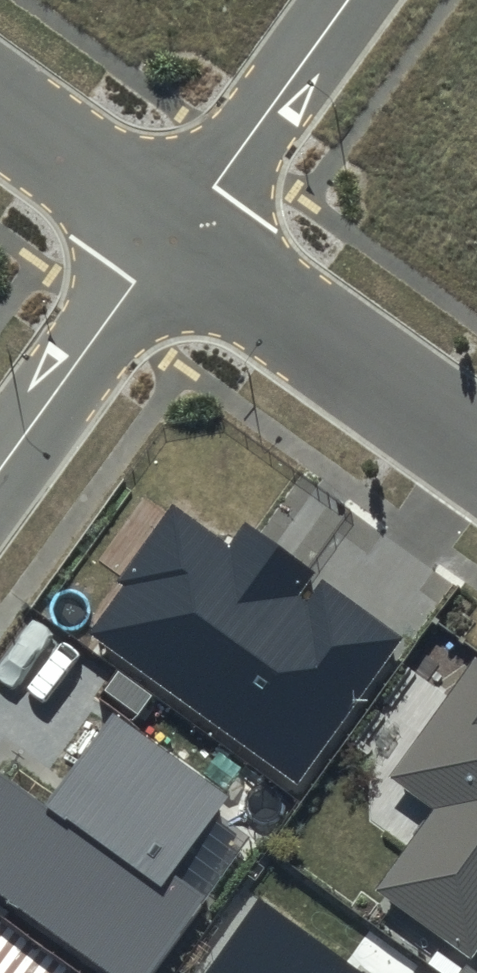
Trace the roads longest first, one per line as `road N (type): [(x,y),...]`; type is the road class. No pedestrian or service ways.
road 1 (residential): [(476,446),(173,229)]
road 2 (residential): [(0,472),(173,229)]
road 3 (residential): [(336,0),(173,229)]
road 4 (residential): [(173,229),(0,104)]

